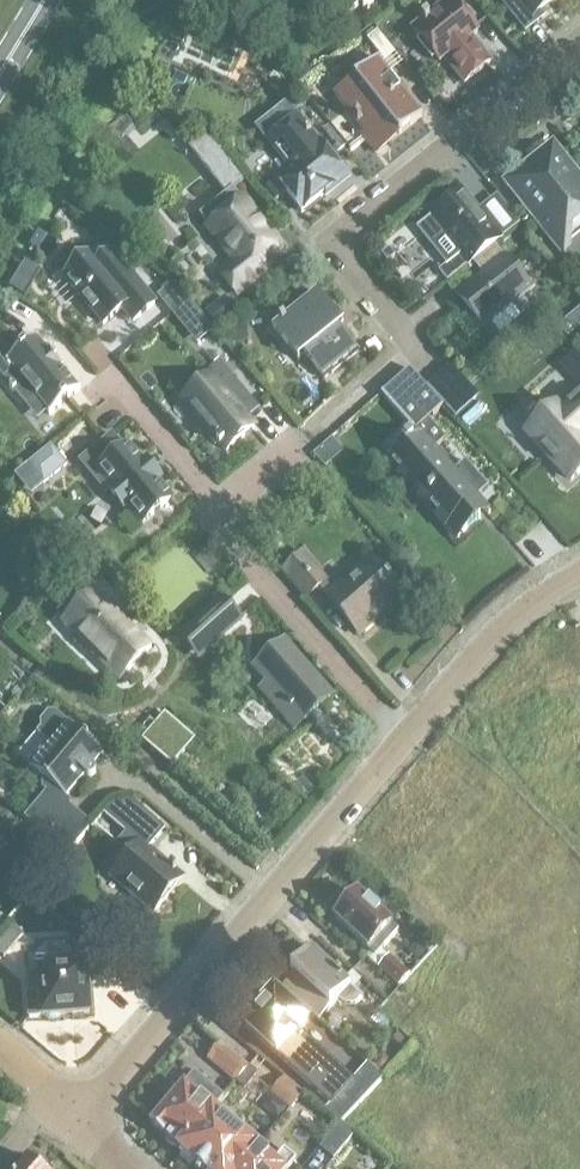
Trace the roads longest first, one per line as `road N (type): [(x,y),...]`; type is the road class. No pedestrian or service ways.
road 1 (residential): [(78,1117),(406,742)]
road 2 (residential): [(436,366),(331,237),(579,33)]
road 3 (residential): [(406,742),(213,519),(228,506)]
road 4 (residential): [(406,742),(508,626),(579,571)]
road 5 (residential): [(228,506),(119,375),(92,396)]

